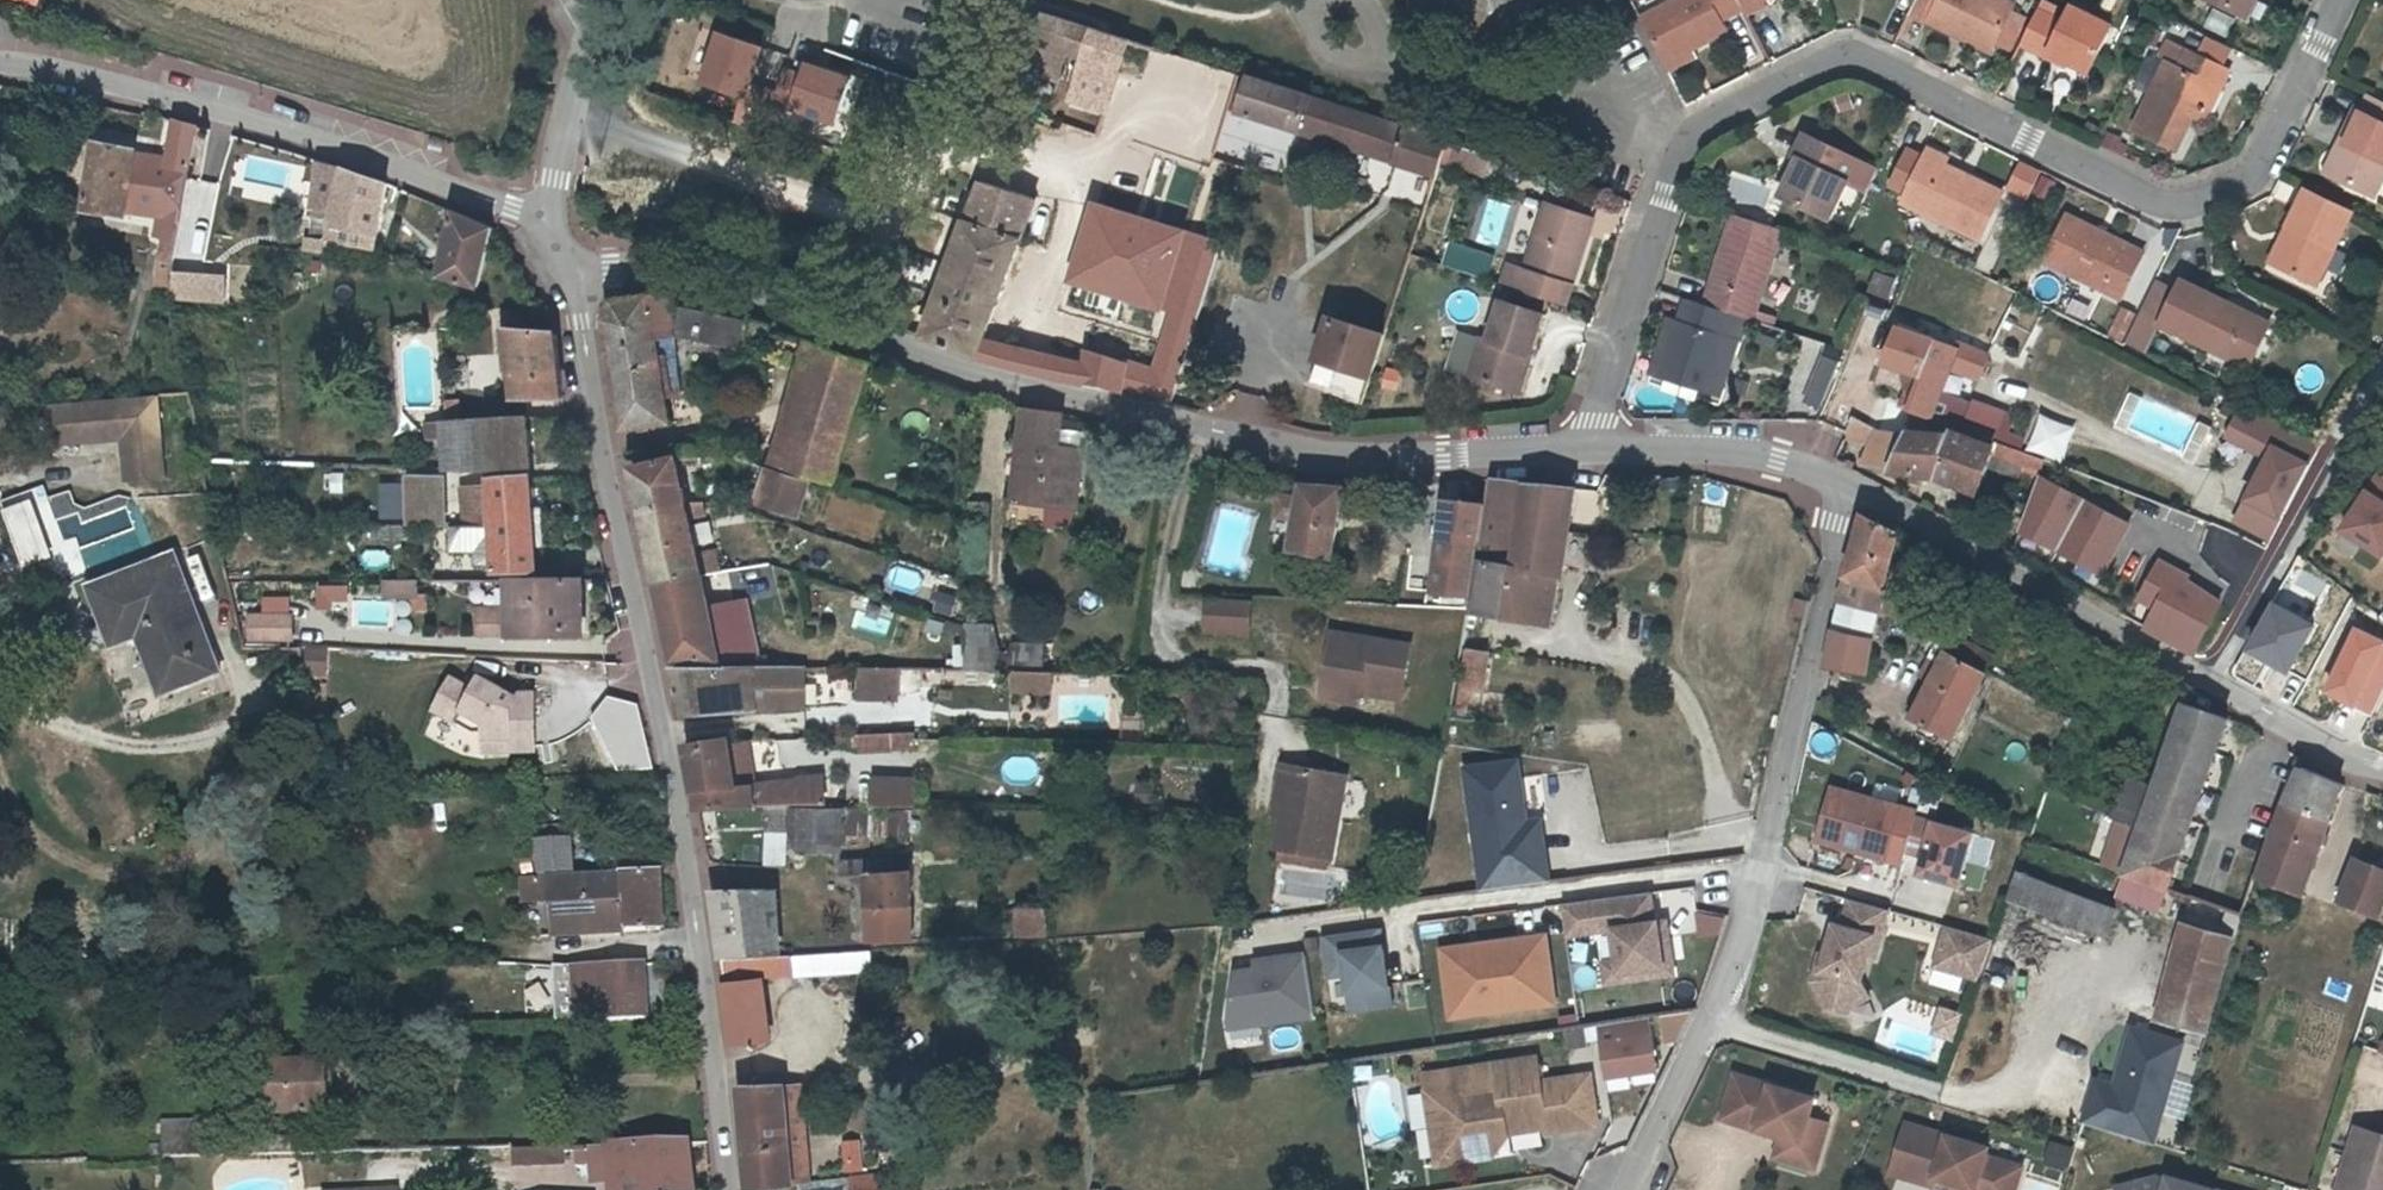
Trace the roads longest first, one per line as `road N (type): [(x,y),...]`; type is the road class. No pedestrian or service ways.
road 1 (residential): [(2340,0),(2257,176),(2217,196),(2165,206),(1854,53),(1687,136),(1594,423),(1593,448)]
road 2 (residential): [(1593,448),(1338,460),(988,381),(701,287),(609,266),(566,244)]
road 3 (residential): [(566,244),(602,460),(679,816),(731,1189)]
road 4 (residential): [(1852,483),(1764,865),(1709,1022),(1629,1189)]
road 5 (residential): [(0,59),(431,180),(514,212),(566,244)]
road 6 (residential): [(2210,684),(1852,483)]
road 7 (residential): [(2210,684),(2334,452),(2382,382)]
road 8 (residential): [(0,466),(129,487),(180,515),(224,621)]
road 9 (residential): [(1852,483),(1779,459),(1593,448)]
road 10 (residential): [(566,244),(554,182),(600,0)]
road 11 (residential): [(2382,772),(2210,684)]

